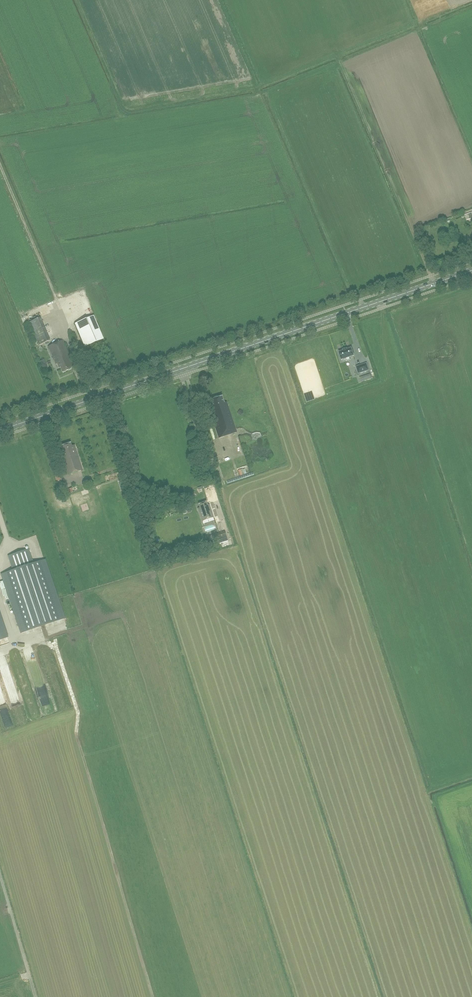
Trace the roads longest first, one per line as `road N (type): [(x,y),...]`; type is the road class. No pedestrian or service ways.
road 1 (primary): [(0,430),(471,270)]

